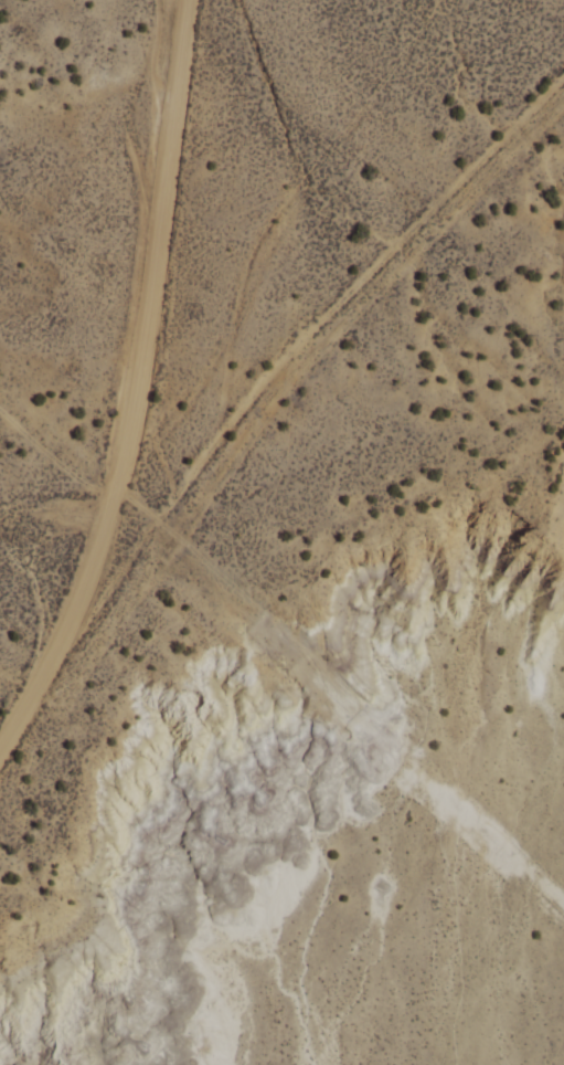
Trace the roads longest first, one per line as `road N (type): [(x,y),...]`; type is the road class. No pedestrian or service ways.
road 1 (track): [(29,704),(262,384),(563,78)]
road 2 (tertiary): [(0,746),(71,612),(124,446),(147,336),(185,0)]

